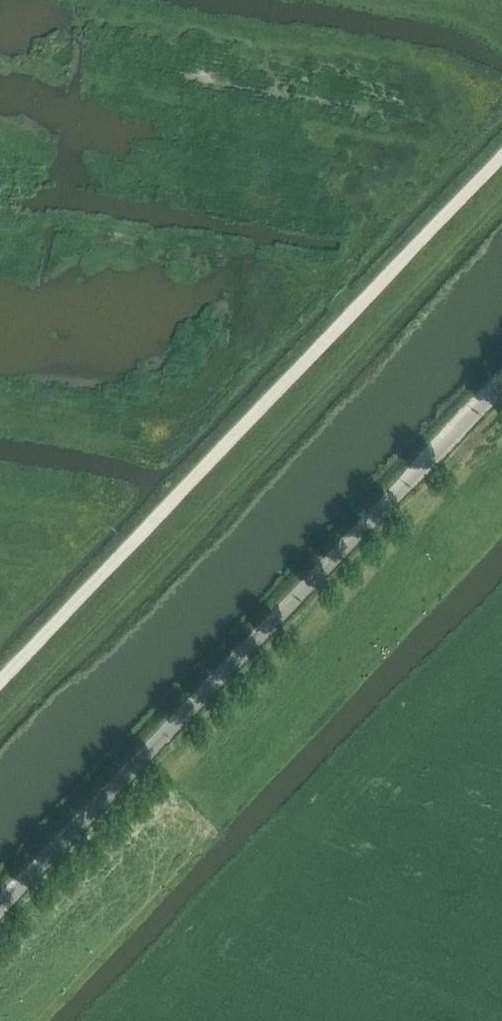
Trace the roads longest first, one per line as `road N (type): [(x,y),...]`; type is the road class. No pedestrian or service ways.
road 1 (track): [(0,681),(501,157)]
road 2 (unclassified): [(0,912),(501,392)]

